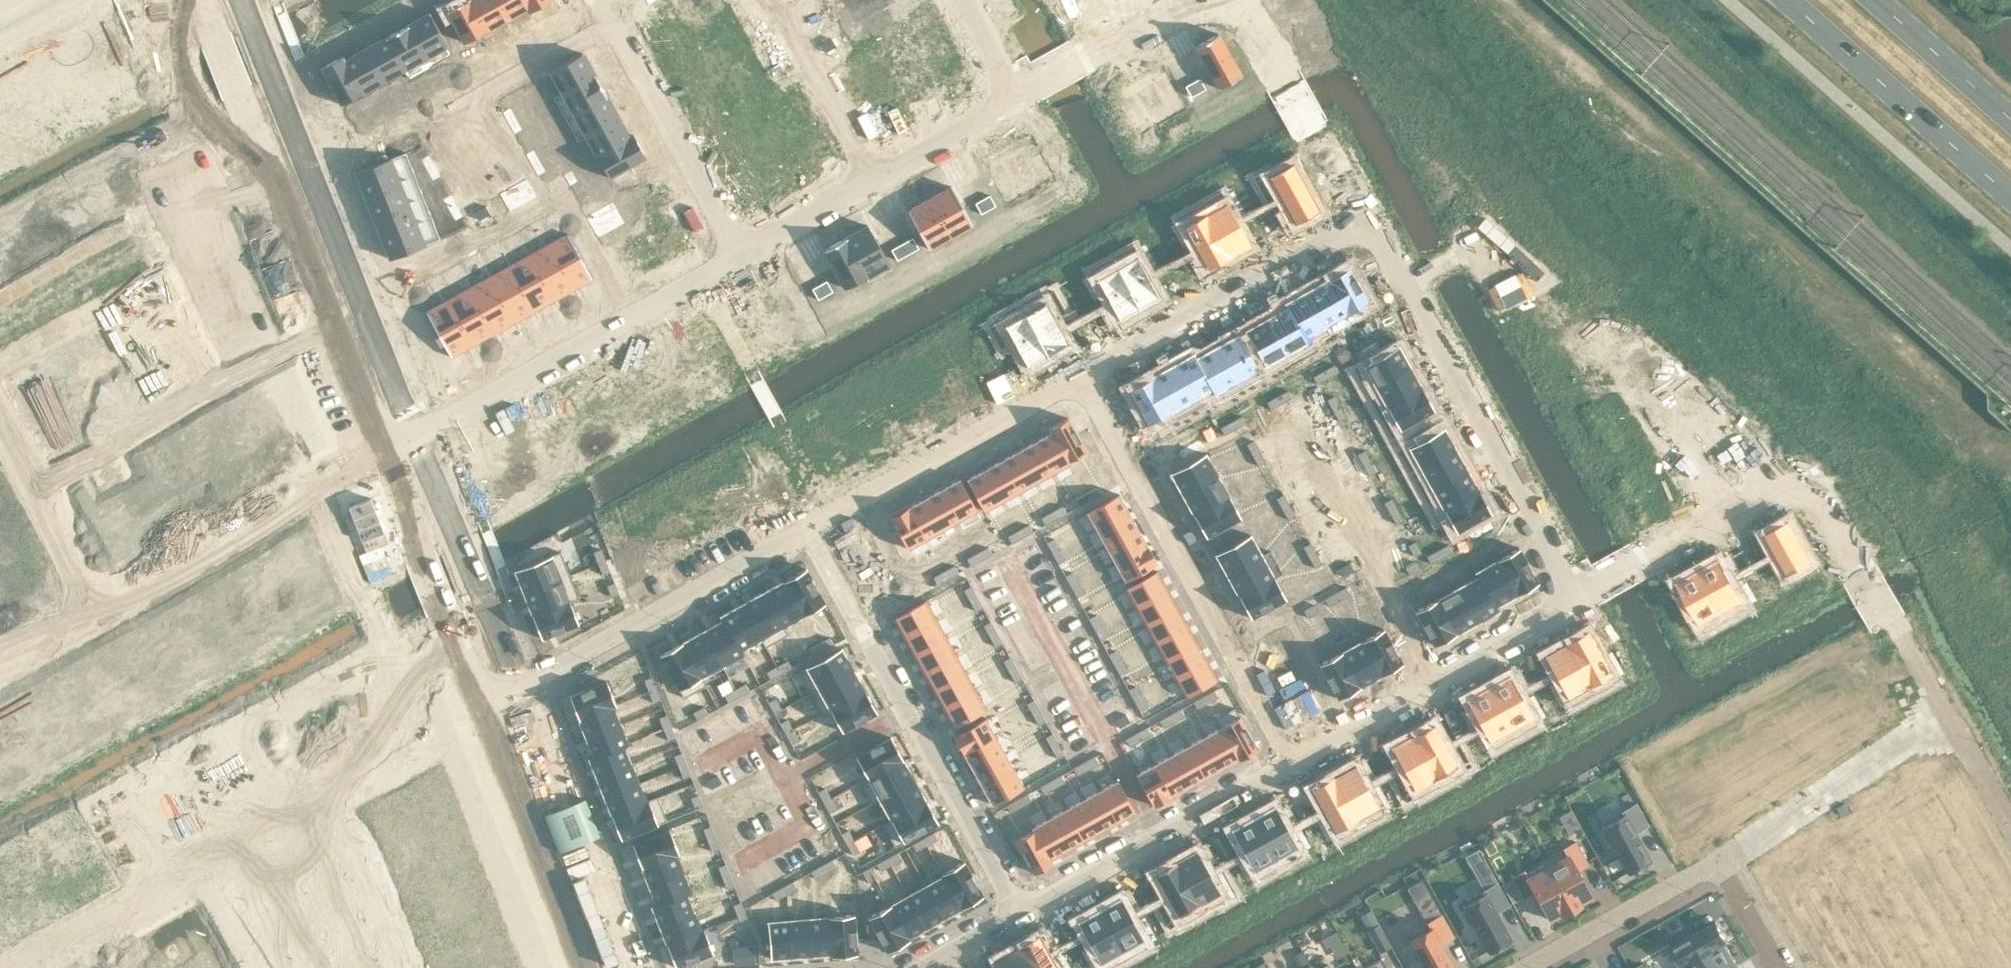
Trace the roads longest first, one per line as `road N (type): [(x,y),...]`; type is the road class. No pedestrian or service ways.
road 1 (residential): [(1949,717),(1862,566),(1812,507),(1783,502),(1721,527),(1573,605)]
road 2 (residential): [(1084,383),(1296,762)]
road 3 (residential): [(1573,605),(1365,229)]
road 4 (residential): [(480,711),(127,896)]
road 5 (residential): [(826,524),(480,711)]
road 6 (residential): [(385,451),(242,99)]
road 7 (residential): [(702,275),(385,451)]
road 8 (residential): [(850,604),(1021,911)]
road 9 (residential): [(101,607),(385,451)]
road 10 (residential): [(1365,229),(1084,383)]
road 11 (residential): [(1573,605),(1296,762)]
road 12 (residential): [(1296,762),(1021,911)]
road 13 (primary): [(1788,0),(2010,197)]
road 14 (residential): [(1084,383),(826,524)]
road 15 (residential): [(593,0),(739,250)]
road 16 (residential): [(702,275),(826,524)]
road 17 (residential): [(587,967),(480,711)]
road 18 (residential): [(480,711),(385,451)]
road 19 (residential): [(0,231),(242,99)]
road 20 (residential): [(1949,717),(1721,862)]
road 21 (residential): [(1365,229),(1232,0)]
road 22 (residential): [(1721,862),(1533,967)]
road 23 (residential): [(1193,0),(1012,94)]
road 24 (residential): [(782,0),(874,173)]
road 25 (residential): [(34,487),(199,395)]
road 26 (primary): [(2010,116),(1878,0)]
road 27 (residential): [(1012,94),(874,173)]
road 28 (residential): [(0,360),(138,286)]
road 29 (residential): [(874,173),(739,250)]
road 30 (residential): [(127,896),(7,967)]
road 31 (residential): [(34,487),(101,607)]
road 32 (residential): [(138,286),(199,395)]
road 33 (residential): [(2010,824),(1949,717)]
road 34 (residential): [(1781,967),(1721,862)]

